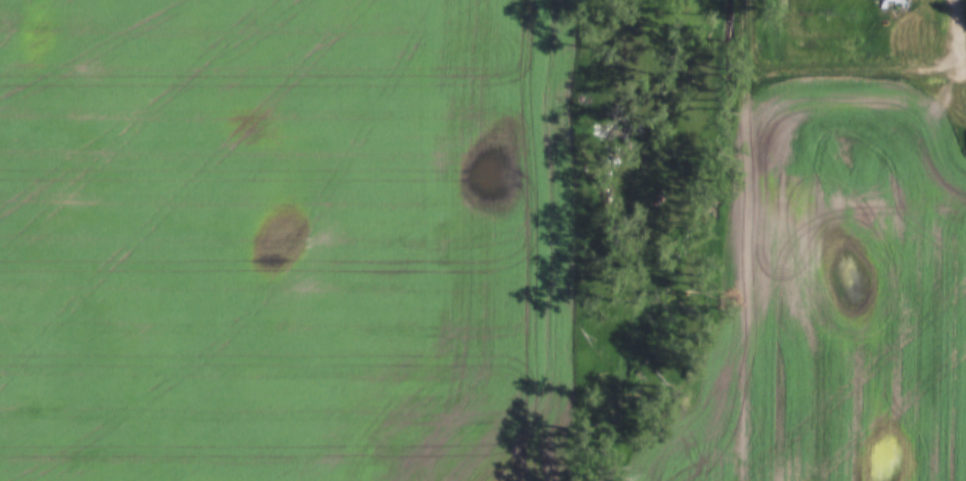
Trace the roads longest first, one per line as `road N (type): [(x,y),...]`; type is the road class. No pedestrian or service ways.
road 1 (track): [(745,480),(743,0)]

